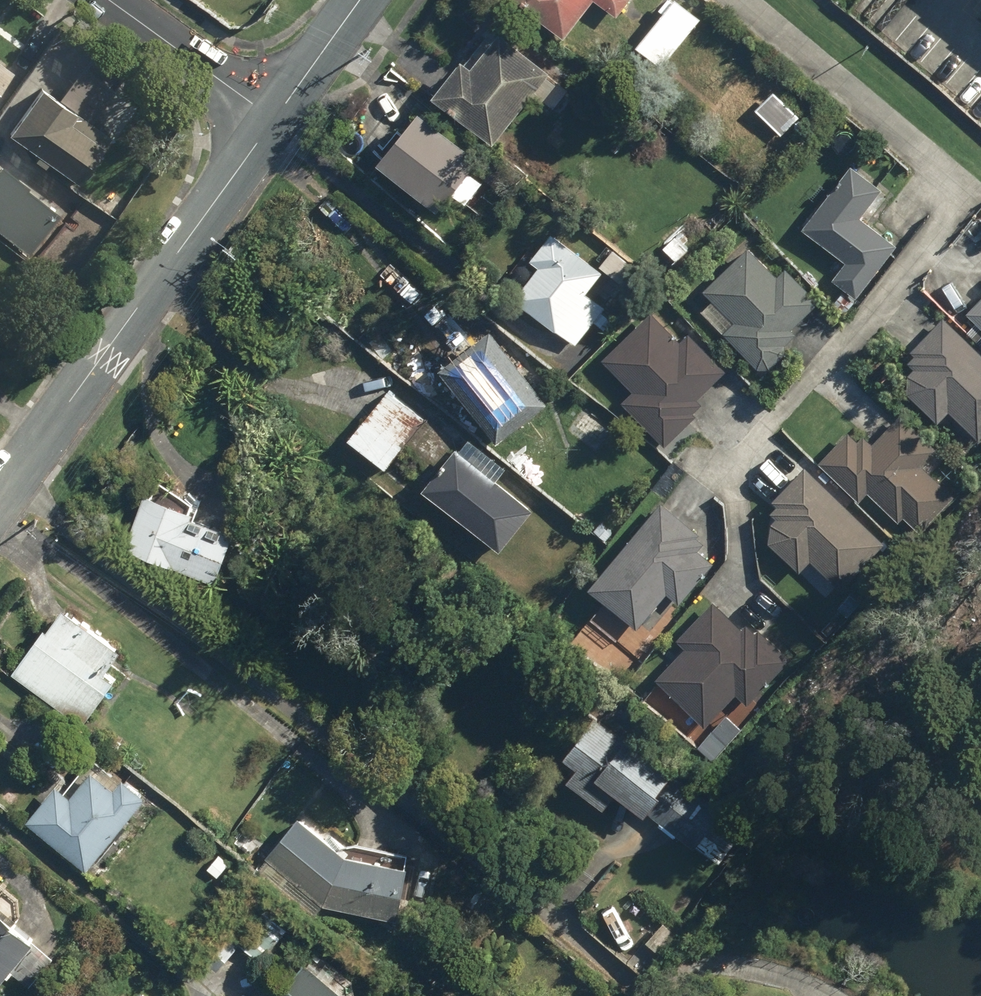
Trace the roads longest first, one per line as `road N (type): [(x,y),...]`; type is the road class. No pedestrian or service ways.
road 1 (residential): [(276,120),(0,499)]
road 2 (residential): [(113,0),(276,120)]
road 3 (residential): [(361,0),(276,120)]

